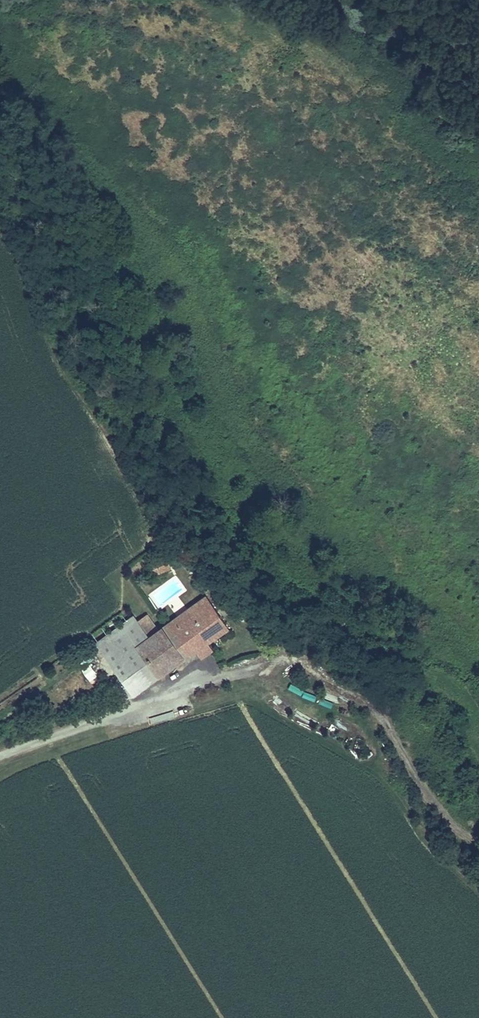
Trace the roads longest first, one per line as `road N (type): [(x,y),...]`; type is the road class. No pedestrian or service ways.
road 1 (track): [(478,849),(434,799),(390,723),(360,694),(308,670),(268,666),(188,683)]

